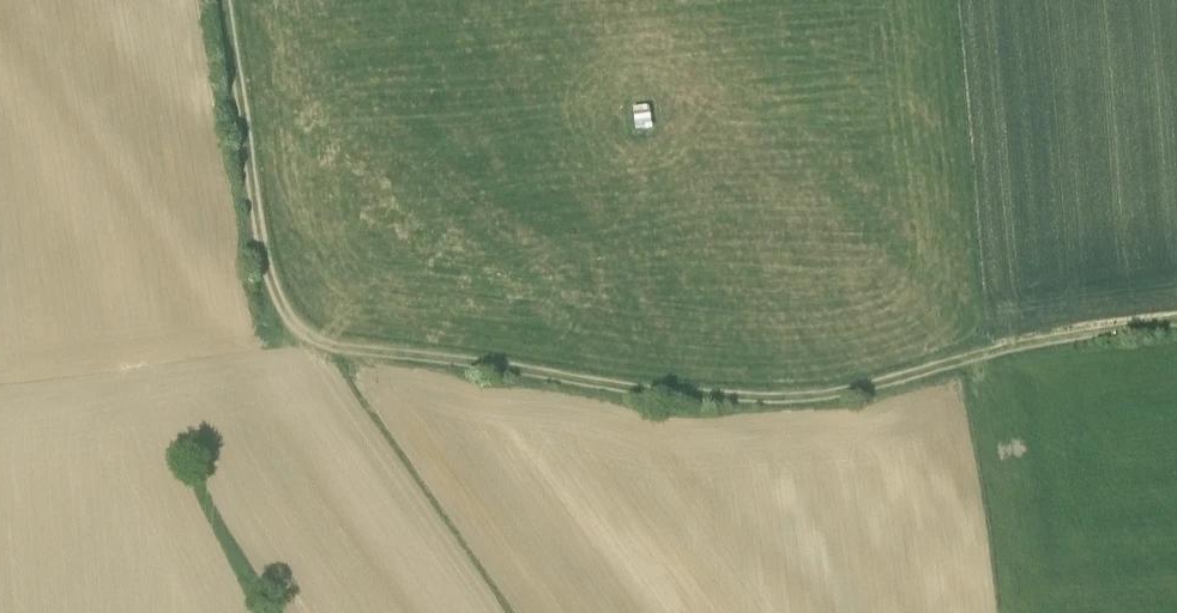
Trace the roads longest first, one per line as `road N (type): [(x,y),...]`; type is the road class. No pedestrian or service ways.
road 1 (track): [(218,0),(277,305),(339,357),(748,410),(834,404),(1055,349),(1176,338)]

